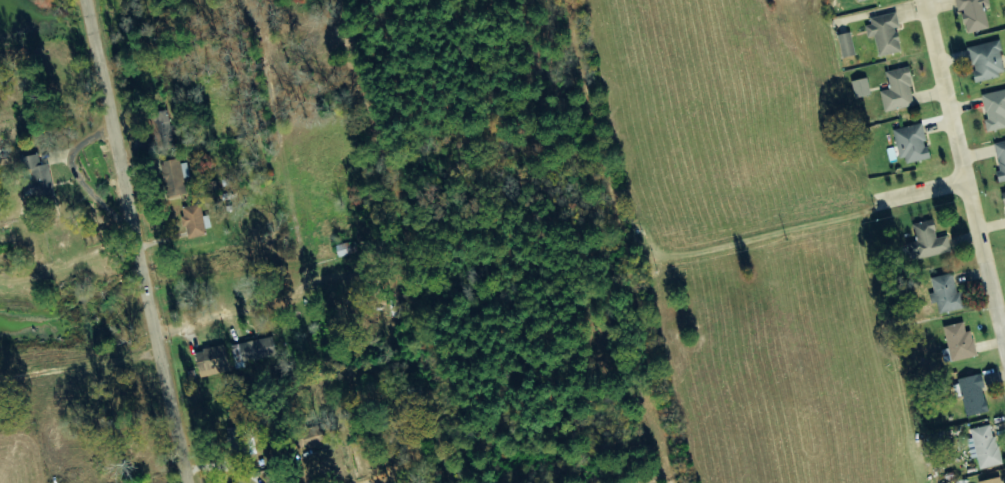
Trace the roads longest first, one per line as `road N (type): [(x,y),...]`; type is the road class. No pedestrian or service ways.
road 1 (residential): [(189,482),(84,0)]
road 2 (residential): [(1004,338),(925,0)]
road 3 (residential): [(146,277),(276,234),(306,200)]

